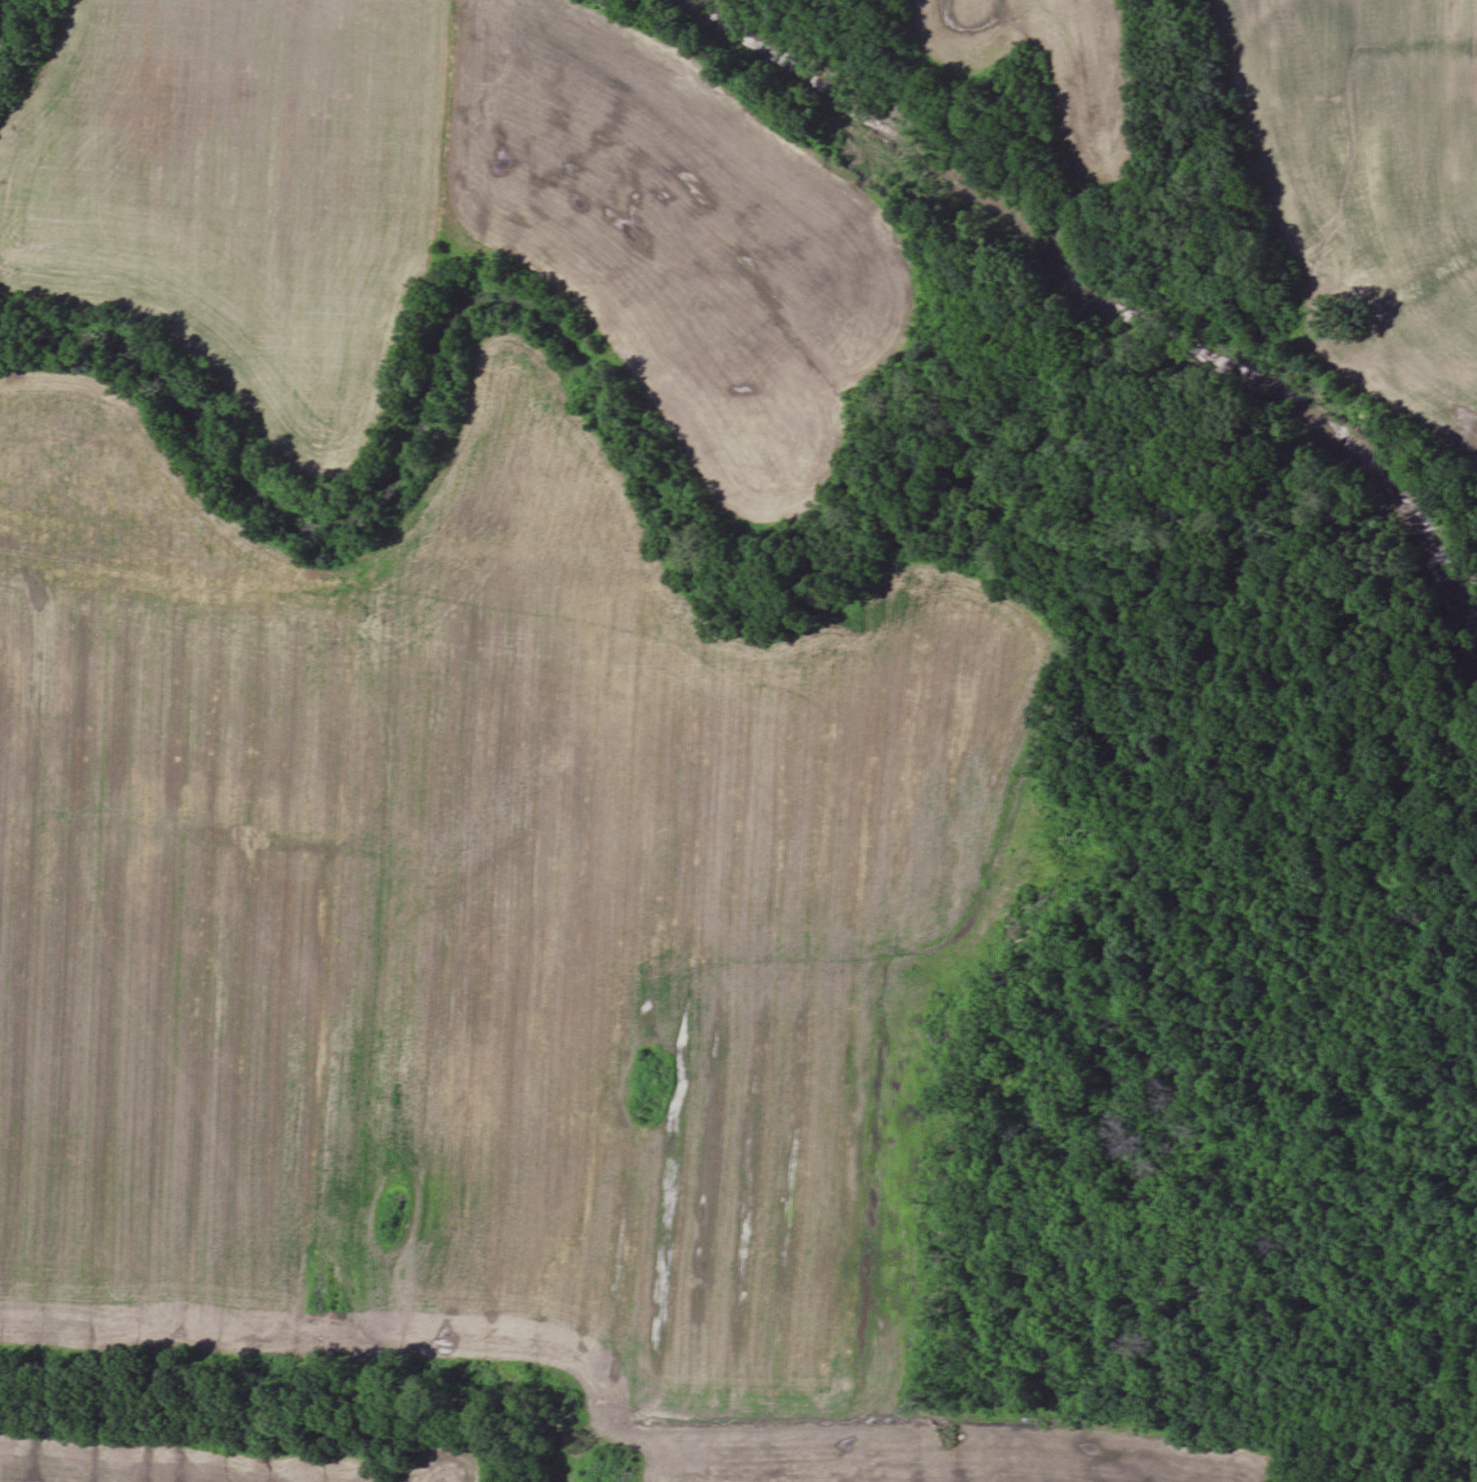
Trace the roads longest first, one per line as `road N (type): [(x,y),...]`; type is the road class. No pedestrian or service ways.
road 1 (residential): [(480,423),(430,531),(370,576),(329,592),(273,590),(206,553),(170,544),(0,530)]

